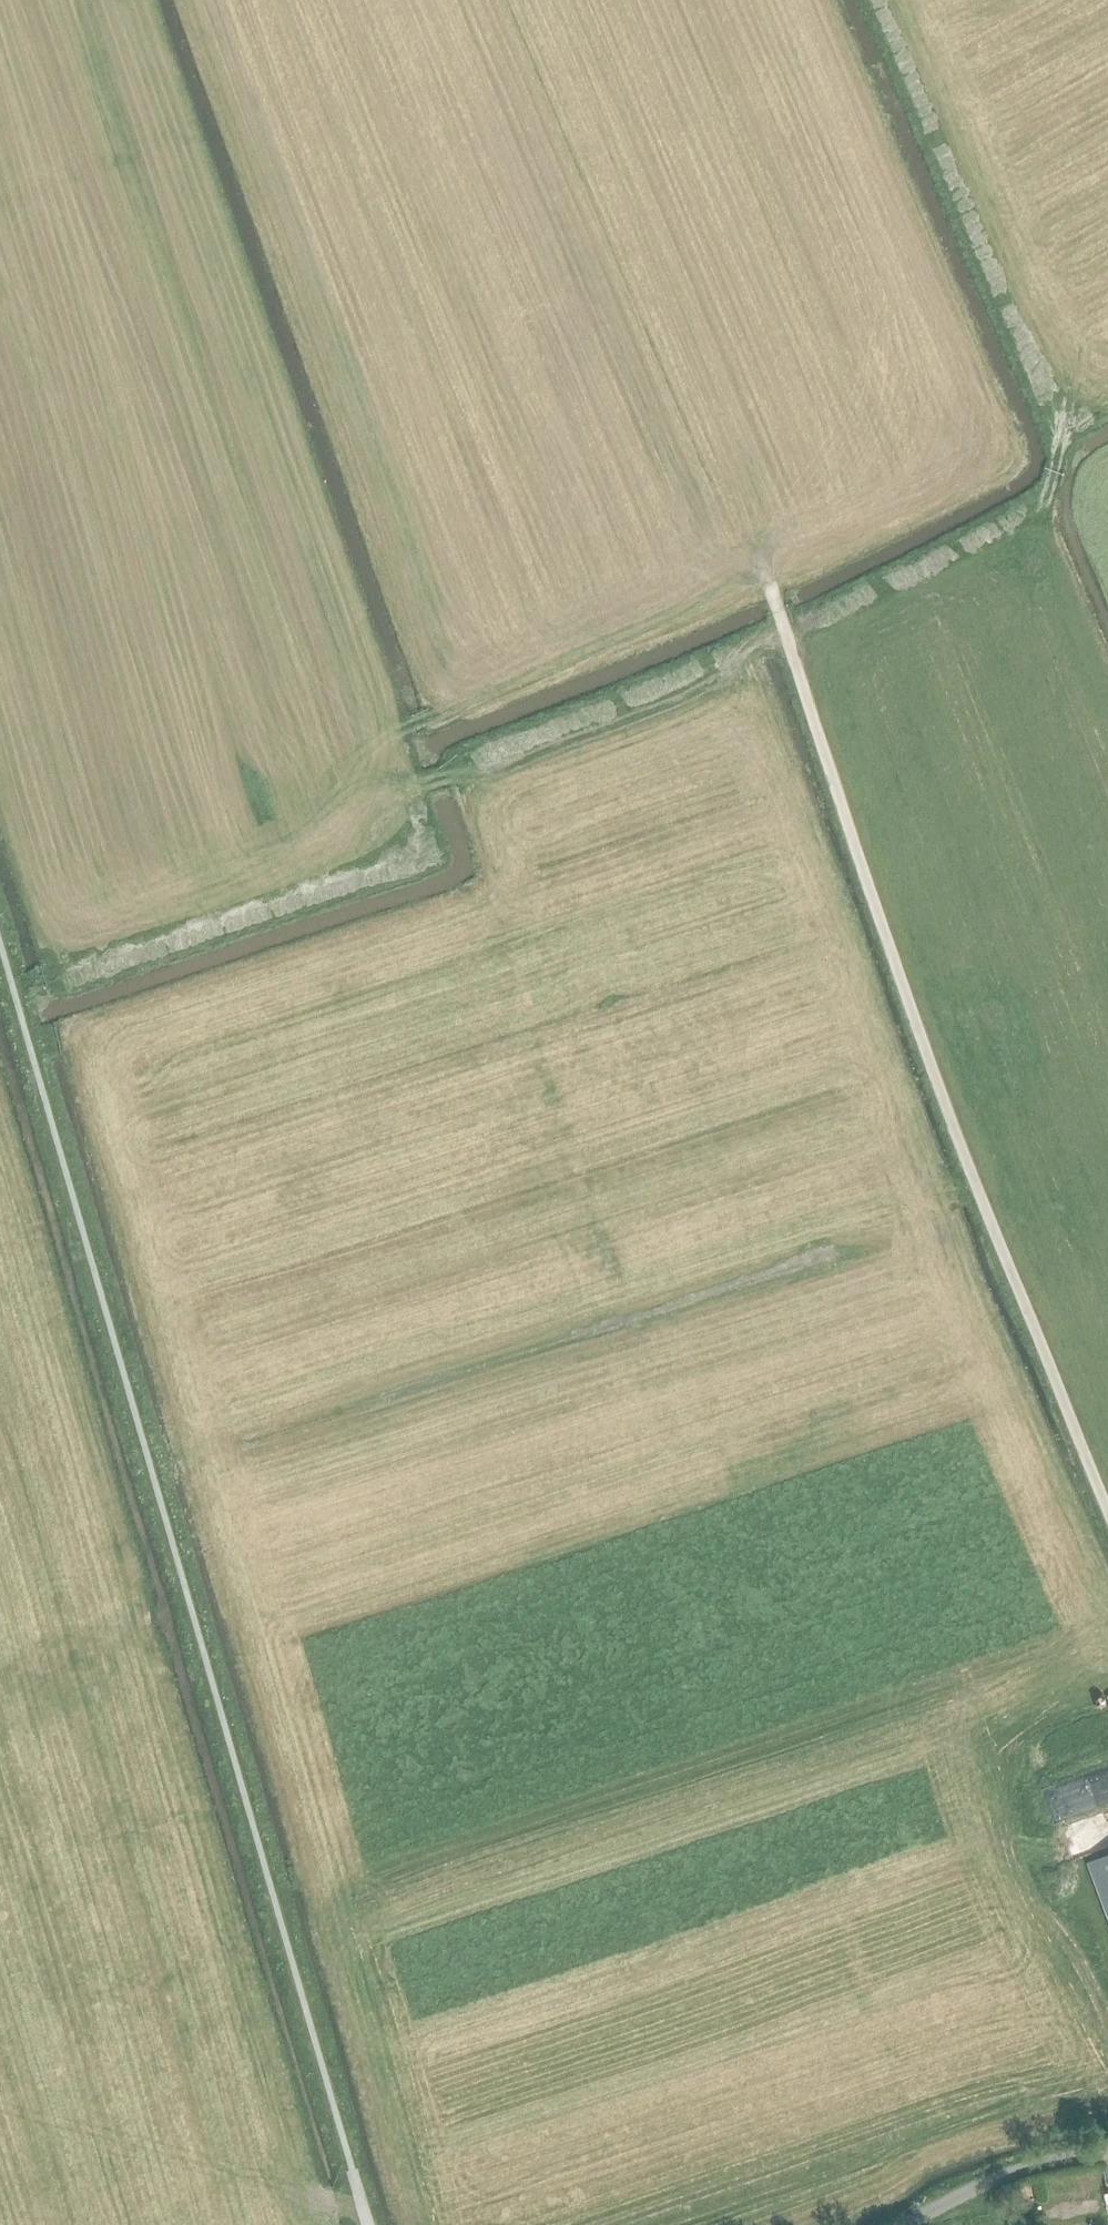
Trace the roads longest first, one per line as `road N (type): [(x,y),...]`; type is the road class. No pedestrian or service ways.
road 1 (unclassified): [(1107,2154),(1032,2167),(897,2224)]

